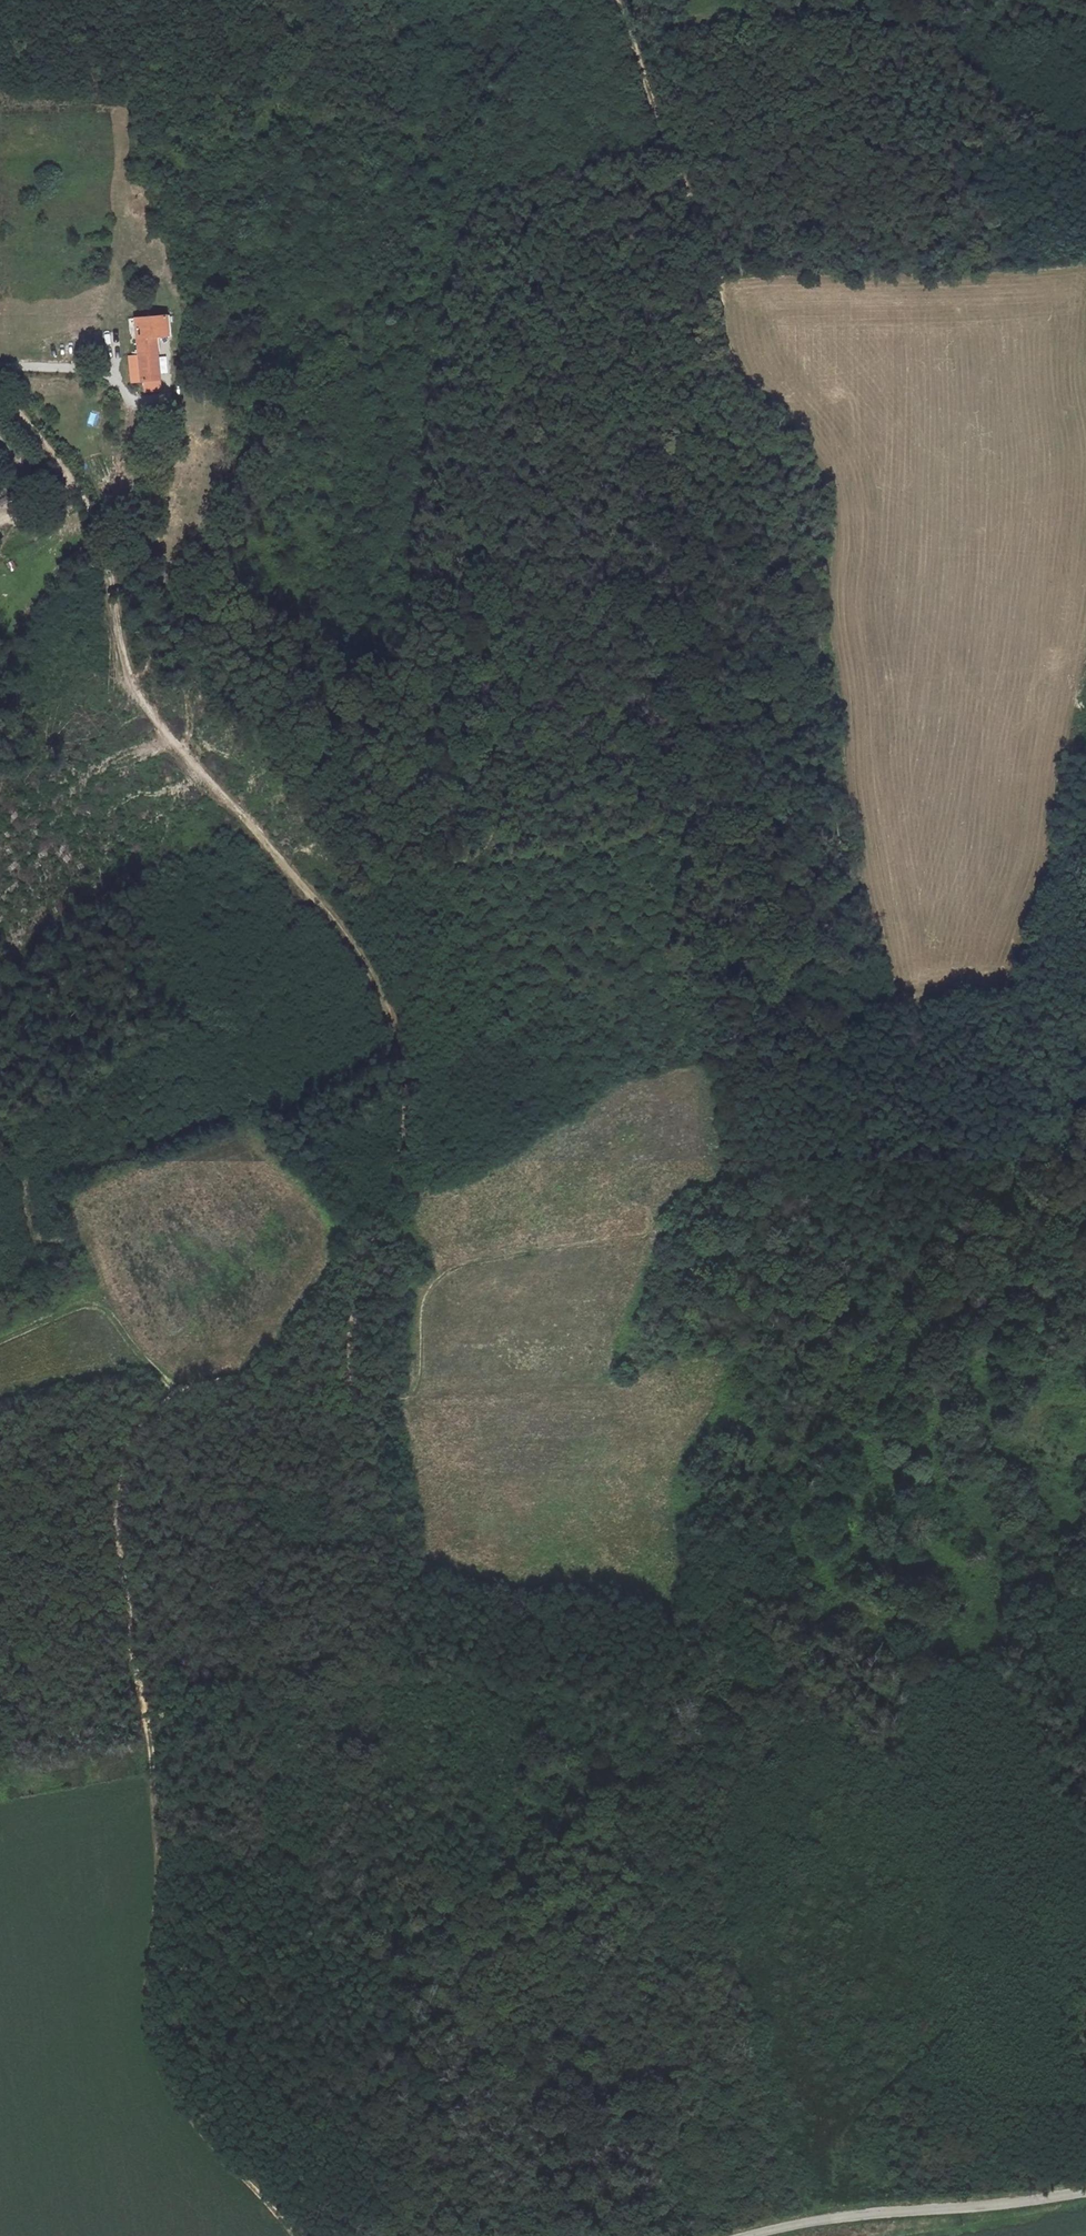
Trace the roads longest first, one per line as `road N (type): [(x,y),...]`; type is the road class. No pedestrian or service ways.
road 1 (track): [(297,2235),(187,2116),(148,2025),(158,1830),(116,1544),(120,1497),(141,1430),(189,1388),(233,1378),(351,1390),(352,1326),(369,1272),(371,1225),(405,1140),(408,1091),(378,977),(292,868),(147,712),(91,511),(0,397)]
road 2 (track): [(866,1008),(842,1058),(845,1154),(830,1164),(692,1183),(613,1229),(449,1265),(425,1280),(411,1307),(405,1392),(351,1390)]
road 3 (track): [(637,44),(668,30),(713,32),(833,13),(920,25),(952,37),(971,61)]
road 4 (unclassified): [(1085,2193),(833,2218),(757,2235)]

